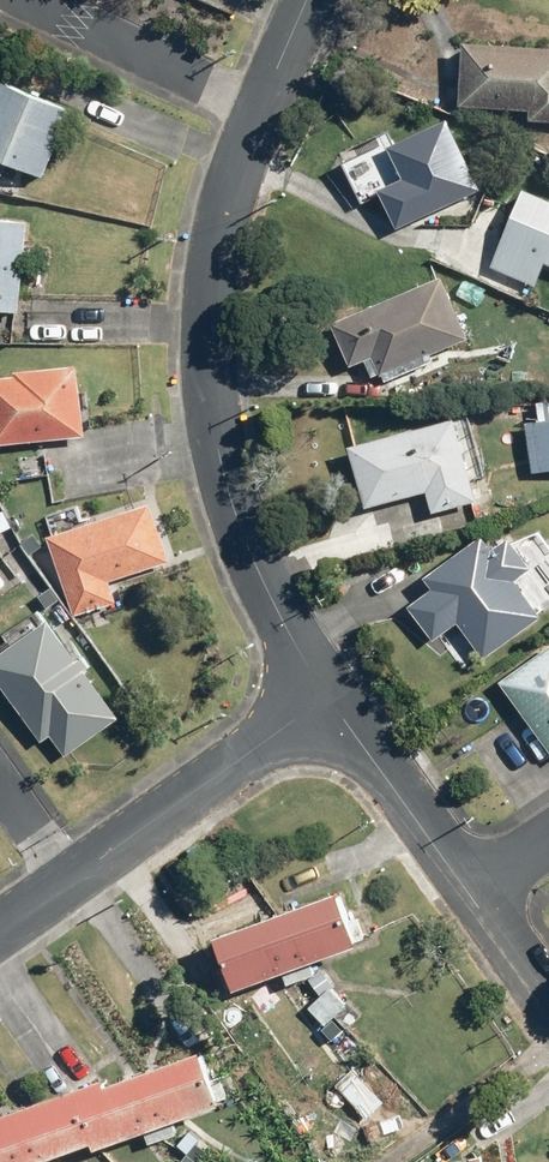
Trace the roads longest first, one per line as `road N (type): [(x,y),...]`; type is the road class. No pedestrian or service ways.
road 1 (residential): [(323,699),(255,563),(217,445),(213,311),(232,201),(264,116)]
road 2 (residential): [(69,880),(323,699)]
road 3 (residential): [(16,0),(264,116)]
road 4 (residential): [(471,893),(323,699)]
road 5 (residential): [(548,1002),(471,893)]
road 6 (residential): [(264,116),(311,0)]
road 7 (residential): [(0,779),(69,880)]

